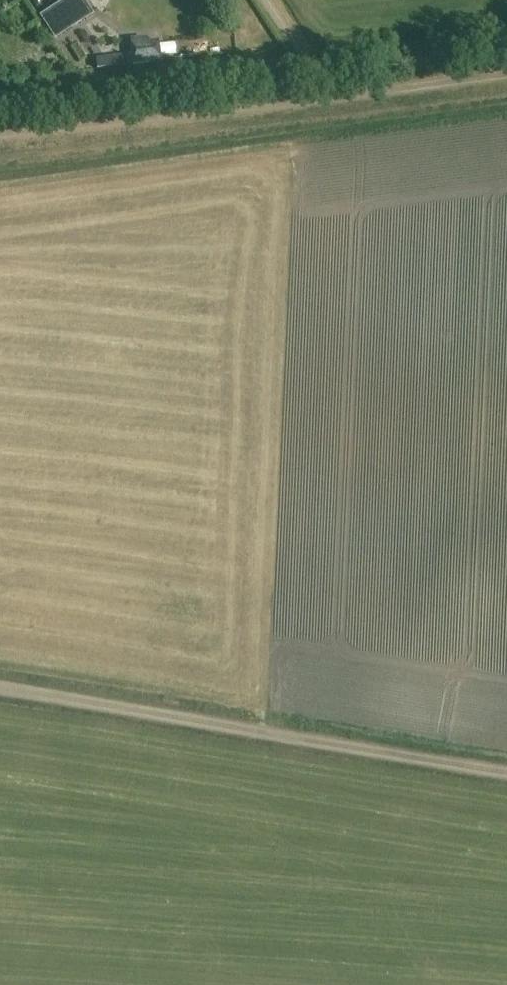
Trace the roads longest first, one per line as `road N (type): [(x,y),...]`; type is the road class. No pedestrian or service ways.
road 1 (track): [(506,773),(0,691)]
road 2 (track): [(0,135),(506,74)]

